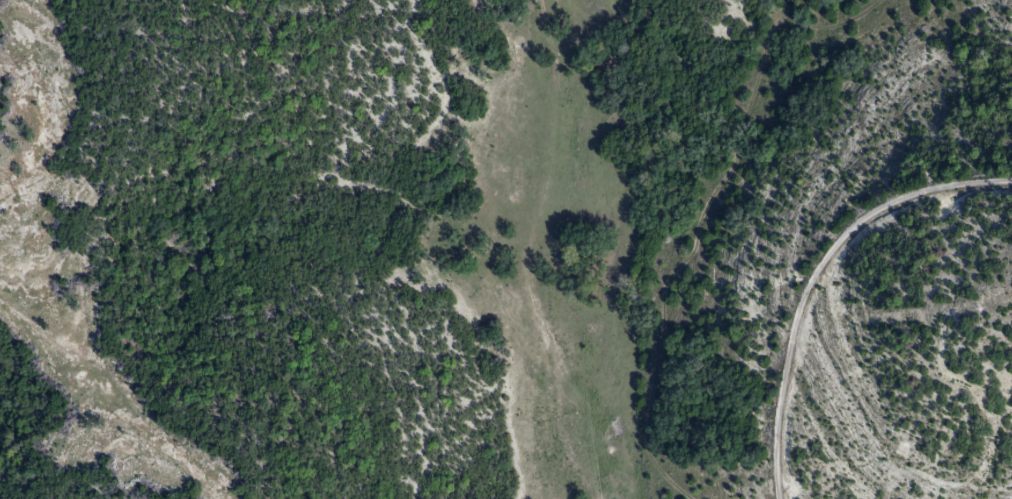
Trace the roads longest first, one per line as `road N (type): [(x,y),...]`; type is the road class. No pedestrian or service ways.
road 1 (residential): [(559,498),(521,330)]

